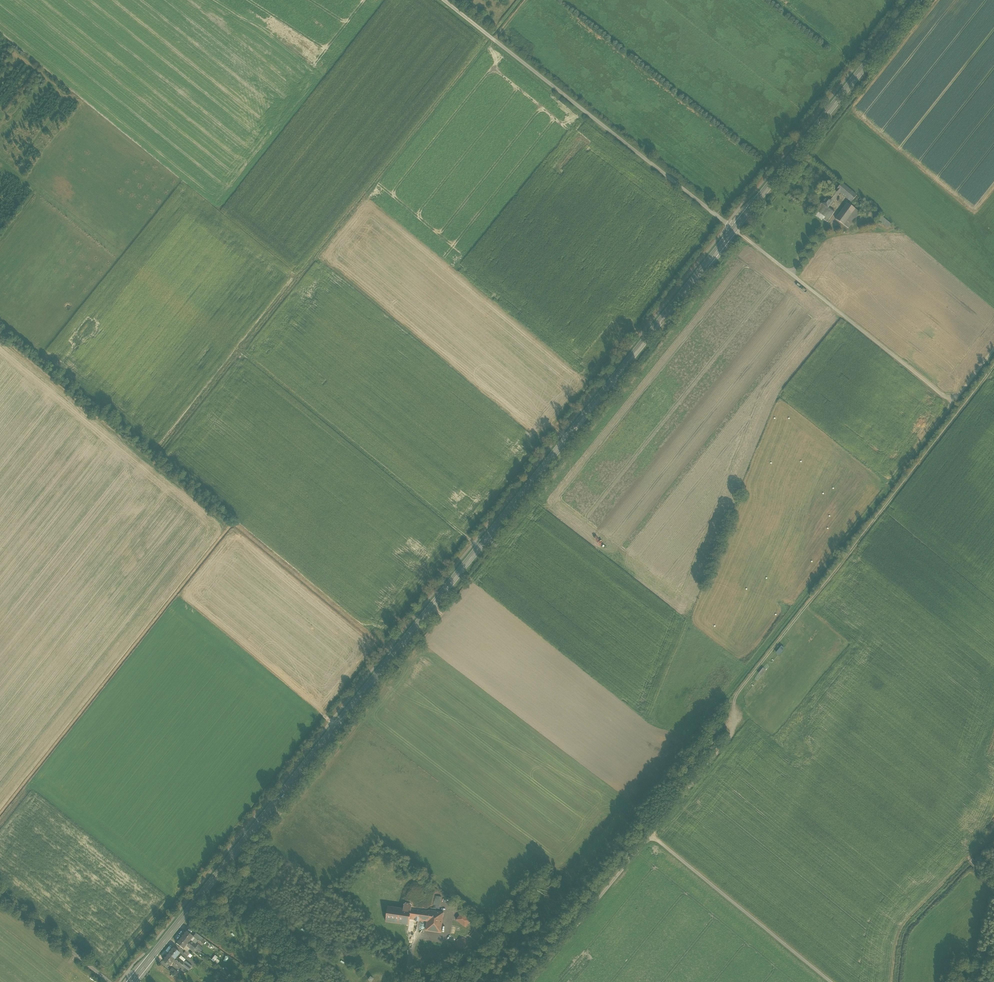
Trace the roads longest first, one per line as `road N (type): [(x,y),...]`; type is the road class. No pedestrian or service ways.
road 1 (primary): [(132,980),(917,0)]
road 2 (track): [(650,835),(732,735),(733,699),(993,365)]
road 3 (track): [(830,981),(650,835),(532,981)]
road 4 (track): [(733,699),(726,693),(955,401)]
road 5 (track): [(734,229),(443,0)]
road 6 (track): [(734,229),(941,394),(955,401),(993,350)]
road 7 (track): [(480,547),(235,346)]
road 8 (track): [(891,981),(901,926),(993,833)]
road 9 (track): [(0,894),(111,981)]

